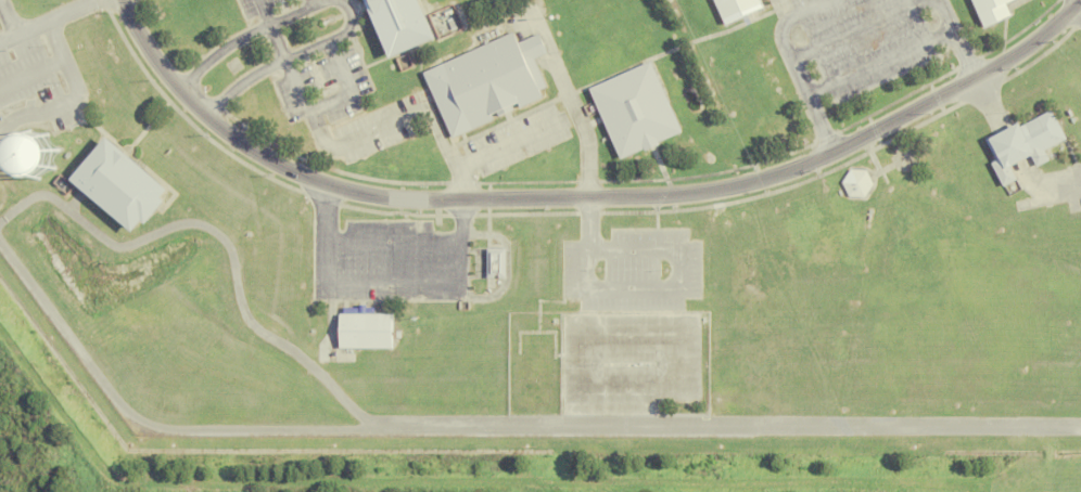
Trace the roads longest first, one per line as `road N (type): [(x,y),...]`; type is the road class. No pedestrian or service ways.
road 1 (residential): [(1080,2),(966,83),(786,172),(646,197),(427,199),(331,185),(241,142),(175,81),(124,0)]

